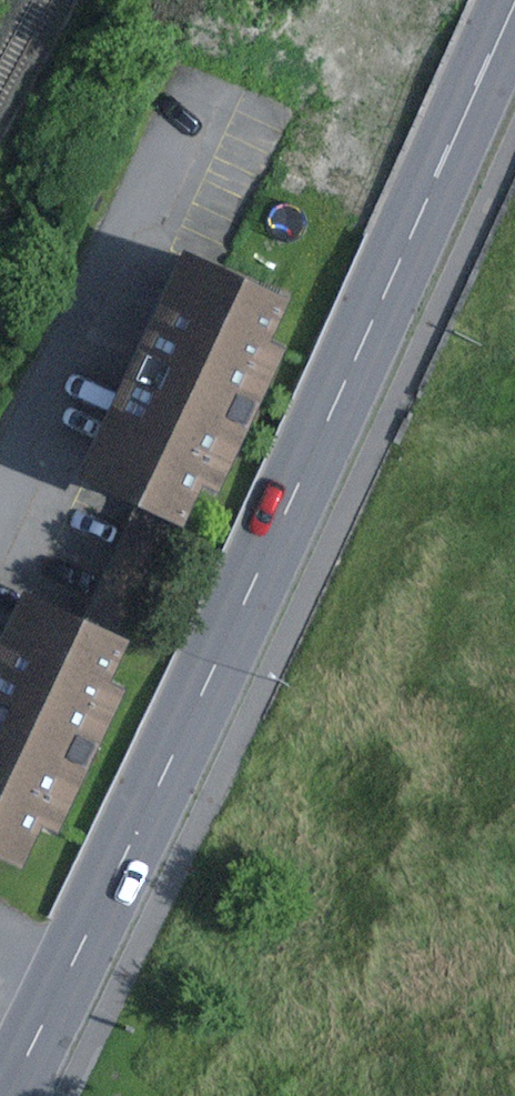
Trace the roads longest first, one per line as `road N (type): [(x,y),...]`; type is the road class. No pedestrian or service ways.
road 1 (primary): [(514,12),(65,982)]
road 2 (residential): [(0,491),(188,102)]
road 3 (primary): [(65,982),(8,1095)]

